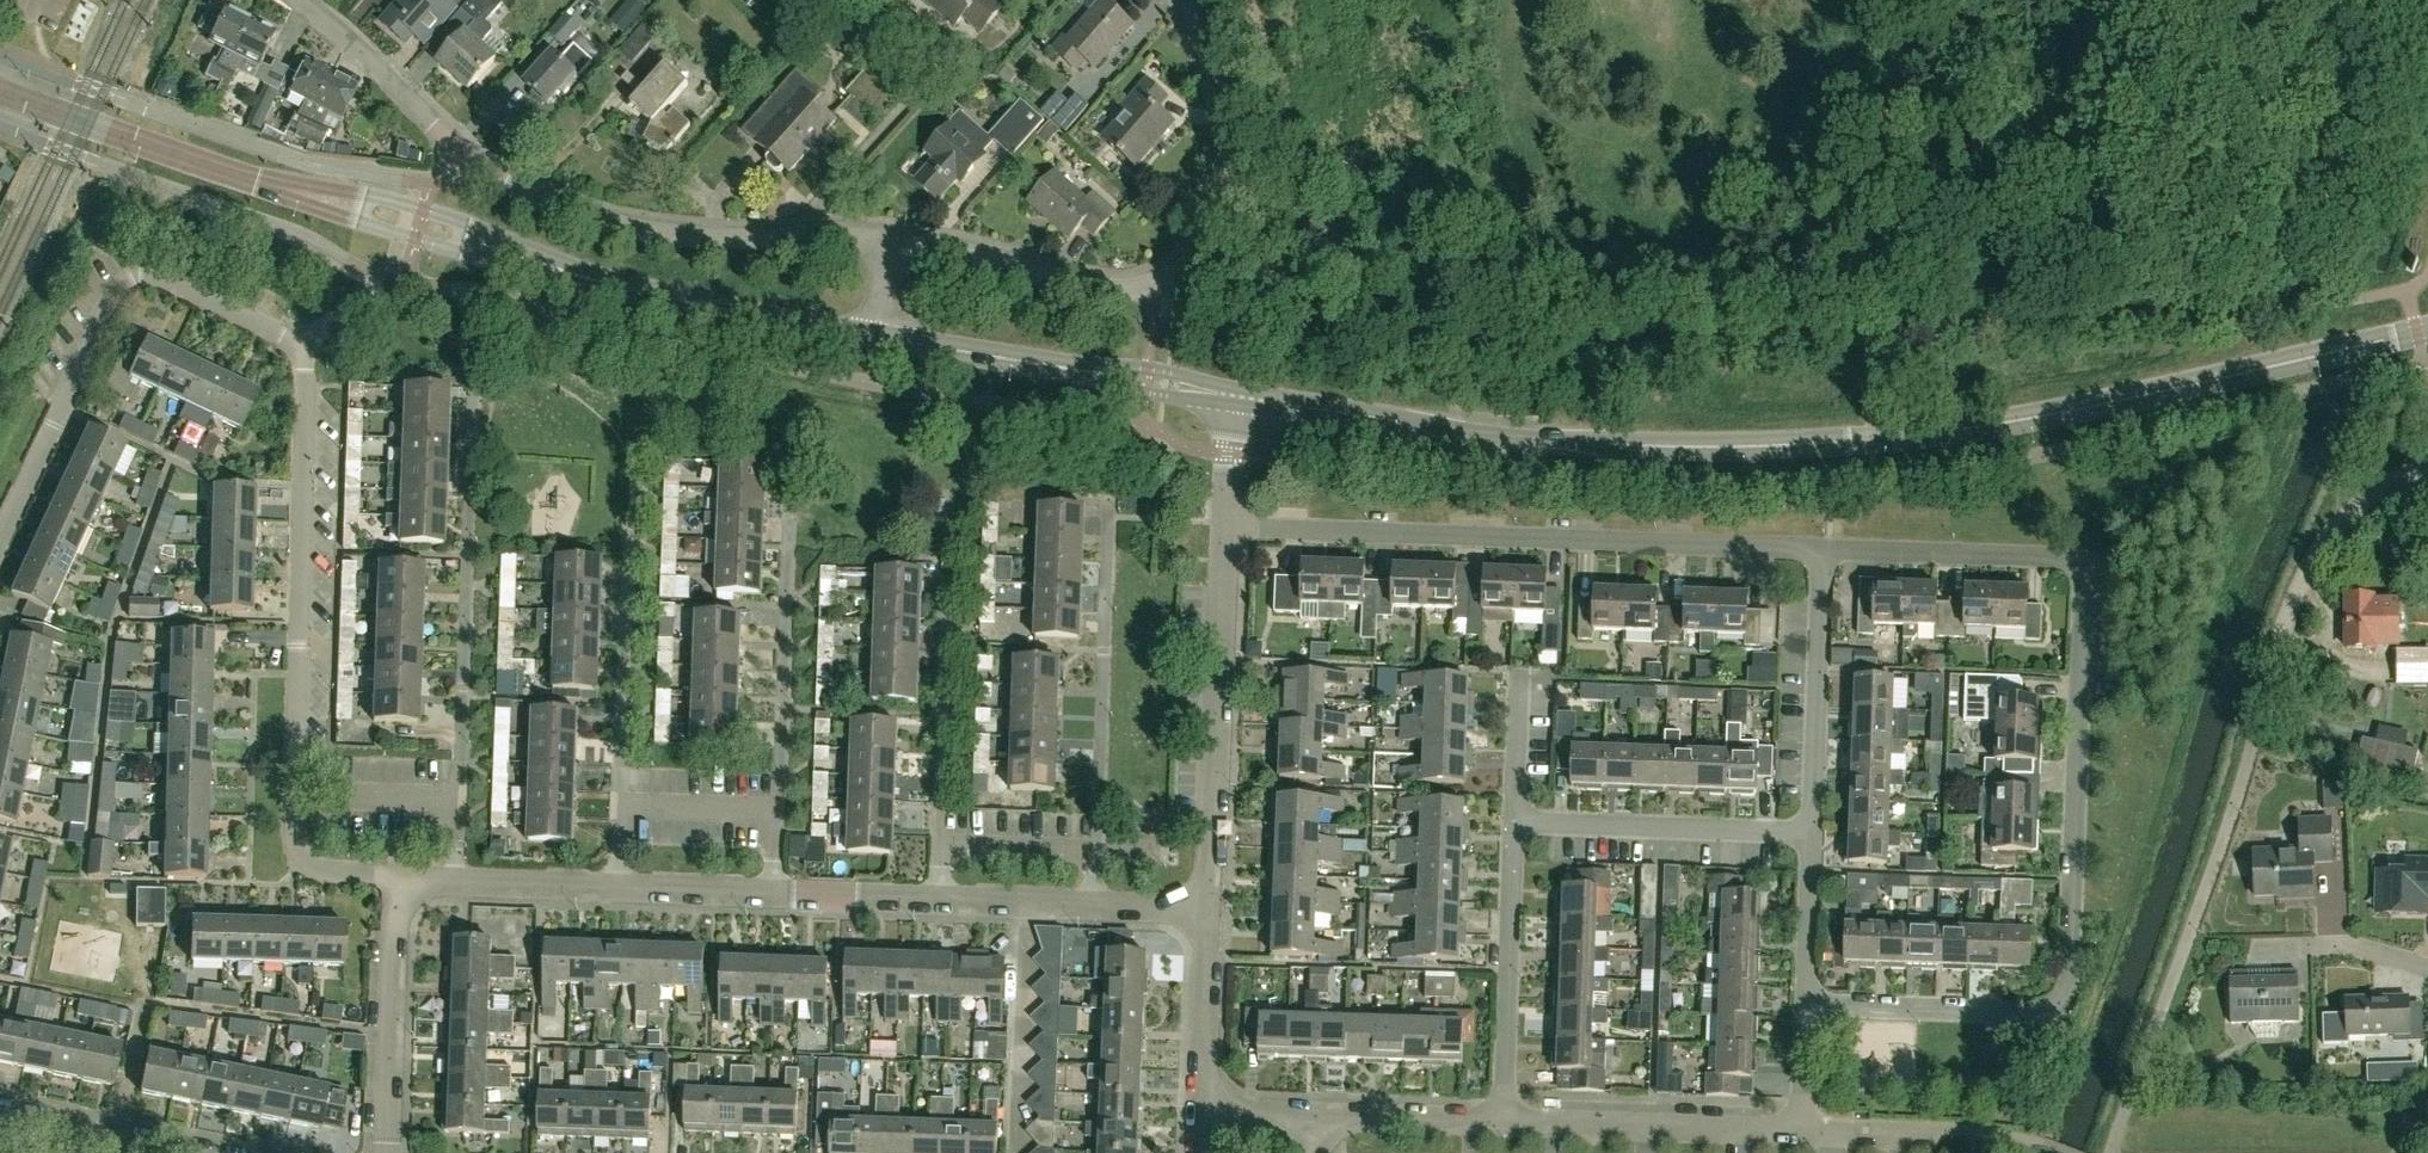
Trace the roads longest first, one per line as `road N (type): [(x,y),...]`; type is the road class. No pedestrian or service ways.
road 1 (tertiary): [(2427,327),(1935,436),(1789,443),(1532,435),(1239,395)]
road 2 (residential): [(0,542),(125,281),(151,275),(297,349),(305,373),(293,843),(302,861),(323,871),(396,881)]
road 3 (residential): [(1806,1004),(2040,1010),(2060,1001),(2070,980),(2077,563),(1823,548)]
road 4 (residential): [(890,243),(676,233),(536,199),(464,158),(297,0)]
road 5 (residential): [(890,243),(1155,290),(1221,252),(1239,194),(1226,127),(1177,0)]
road 6 (residential): [(1823,548),(1226,529)]
road 7 (residential): [(1093,907),(1109,495)]
road 8 (tertiary): [(623,286),(421,205),(242,178)]
road 9 (residential): [(459,802),(471,404)]
road 10 (tertiary): [(242,178),(305,204),(526,269),(623,286)]
road 11 (residential): [(1209,911),(1226,529)]
road 12 (tertiary): [(1239,395),(880,338)]
road 13 (residential): [(937,901),(942,591)]
road 14 (residential): [(776,812),(788,506)]
road 15 (residential): [(1505,1120),(1514,820)]
road 16 (residential): [(1804,1130),(1505,1120)]
road 17 (residential): [(1810,829),(1514,820)]
road 18 (residential): [(1810,829),(1823,548)]
road 19 (residential): [(387,1152),(396,881)]
road 20 (tertiary): [(880,338),(623,286)]
road 21 (tertiary): [(242,178),(0,86)]
road 22 (residential): [(618,807),(624,560)]
road 23 (residential): [(1200,1111),(1209,911)]
road 24 (residential): [(1505,1120),(1314,1114)]
road 25 (residential): [(1806,1004),(1810,829)]
road 26 (residential): [(937,901),(773,895)]
road 27 (unclassified): [(2307,575),(2345,519),(2377,491),(2427,472)]
road 28 (residential): [(773,895),(615,889)]
road 29 (residential): [(615,889),(457,883)]
road 30 (residential): [(618,807),(776,812)]
road 31 (residential): [(1093,907),(937,901)]
road 32 (residential): [(1514,820),(1519,680)]
road 33 (residential): [(1226,529),(1239,395)]
road 34 (residential): [(1804,1130),(1806,1004)]
road 35 (residential): [(1929,1134),(1804,1130)]
road 36 (residential): [(2427,968),(2347,946),(2309,947)]

